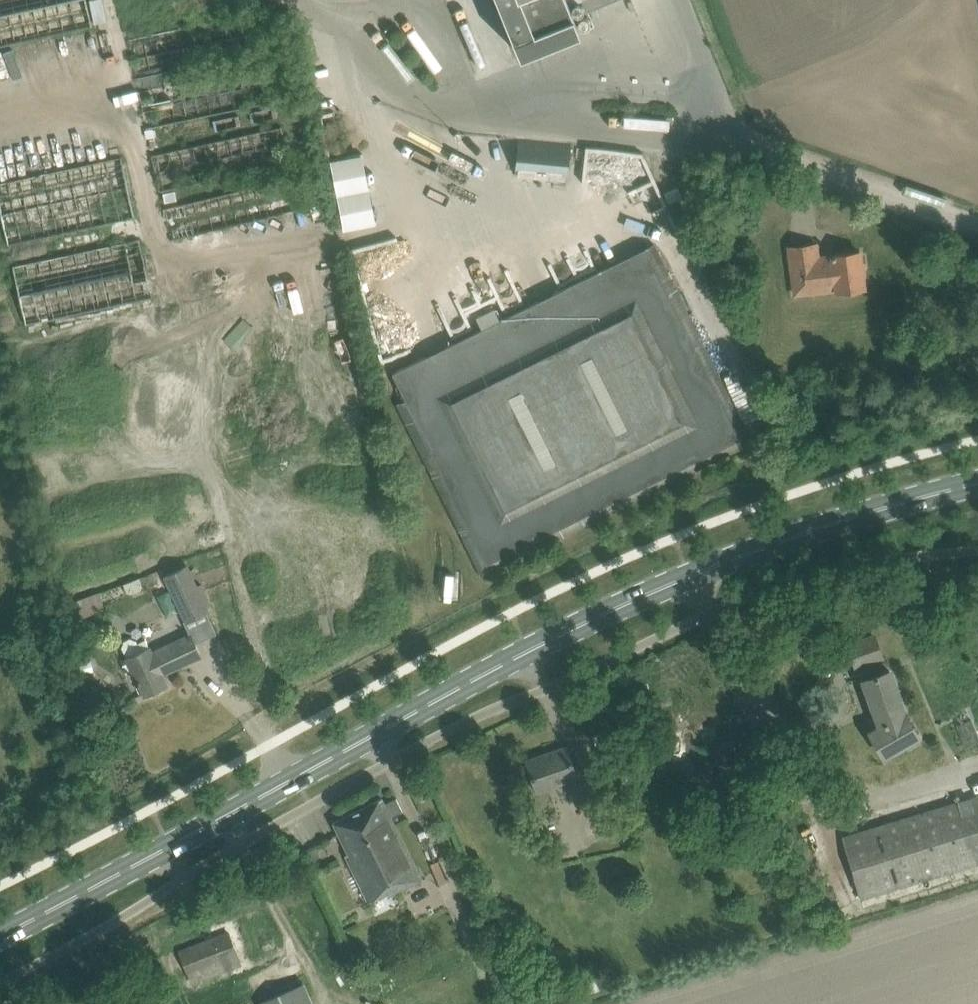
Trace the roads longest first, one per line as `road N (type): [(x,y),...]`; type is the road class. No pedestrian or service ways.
road 1 (primary): [(0,933),(499,666),(728,563),(919,496),(977,484)]
road 2 (unclassified): [(977,220),(766,152),(424,109),(358,24),(292,0)]

